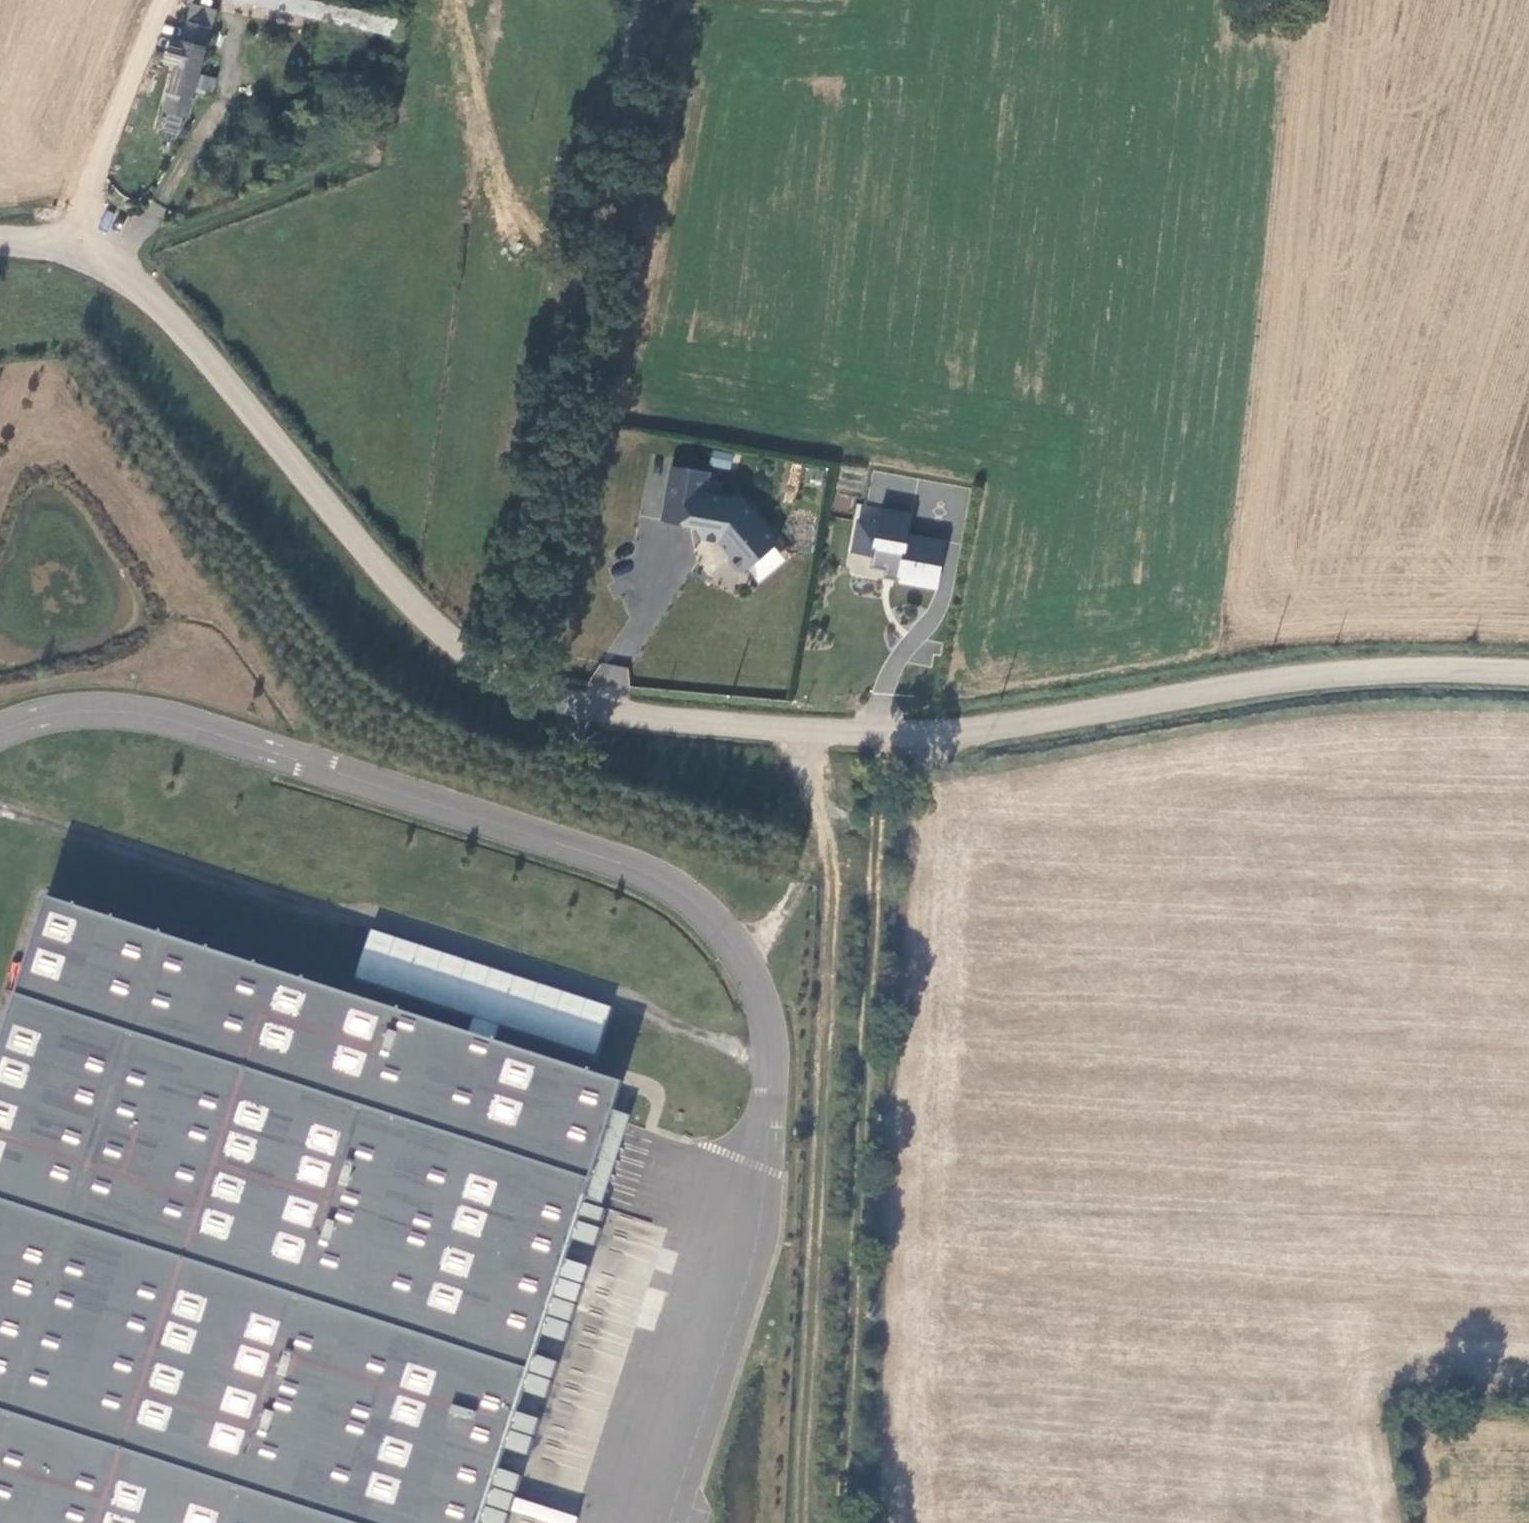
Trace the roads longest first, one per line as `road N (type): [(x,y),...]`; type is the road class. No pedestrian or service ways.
road 1 (unclassified): [(0,238),(68,244),(117,267),(198,340),(423,618),(520,685),(606,710),(888,735),(1008,725),(1287,676),(1528,673)]
road 2 (track): [(888,735),(854,1522)]

